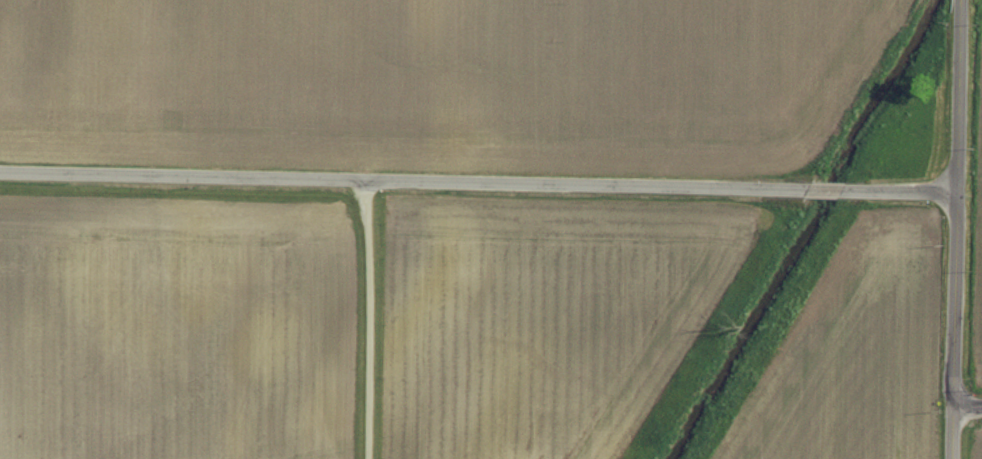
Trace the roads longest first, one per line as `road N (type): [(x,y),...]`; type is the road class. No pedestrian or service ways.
road 1 (residential): [(957,188),(0,171)]
road 2 (residential): [(367,179),(371,458)]
road 3 (residential): [(952,458),(957,188)]
road 4 (residential): [(957,188),(961,0)]

